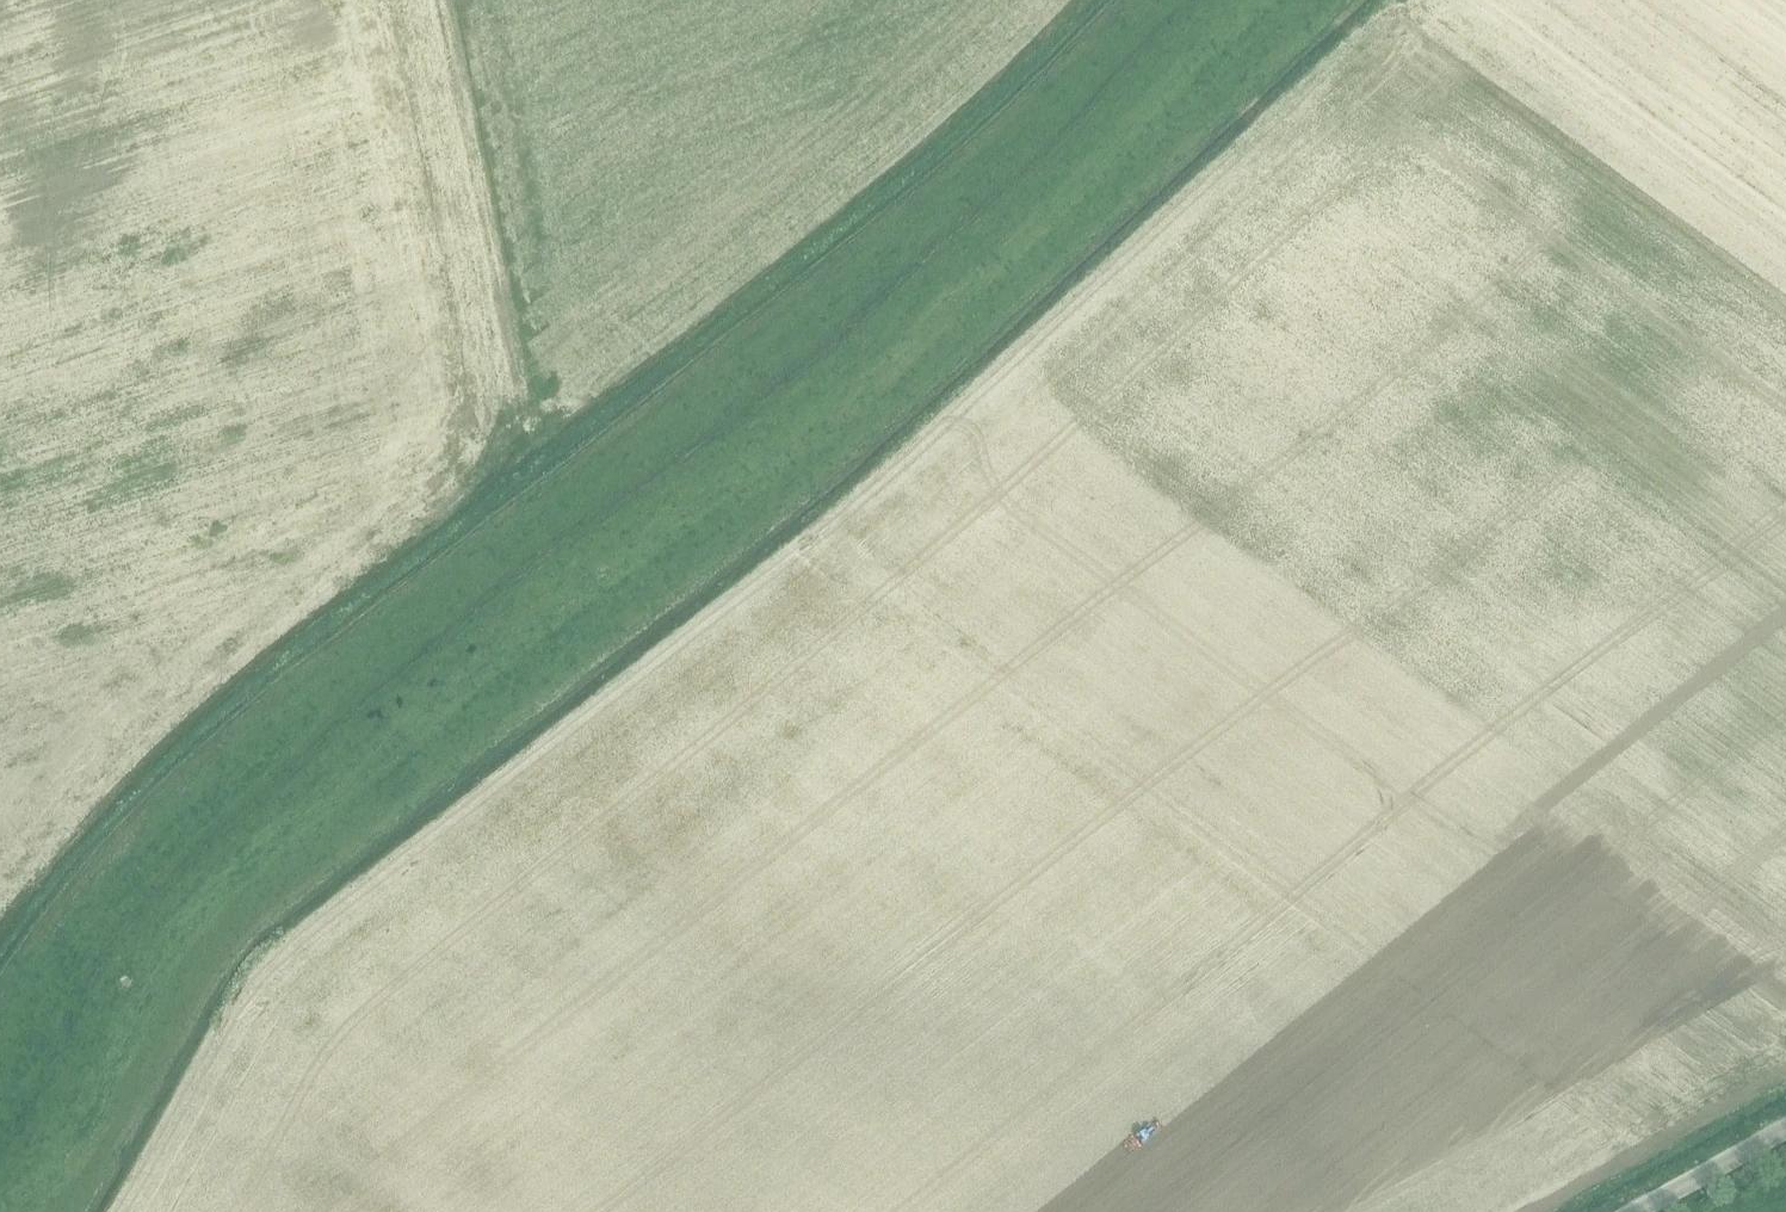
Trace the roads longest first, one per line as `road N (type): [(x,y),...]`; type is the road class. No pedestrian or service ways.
road 1 (unclassified): [(1628,1211),(1785,1123)]

